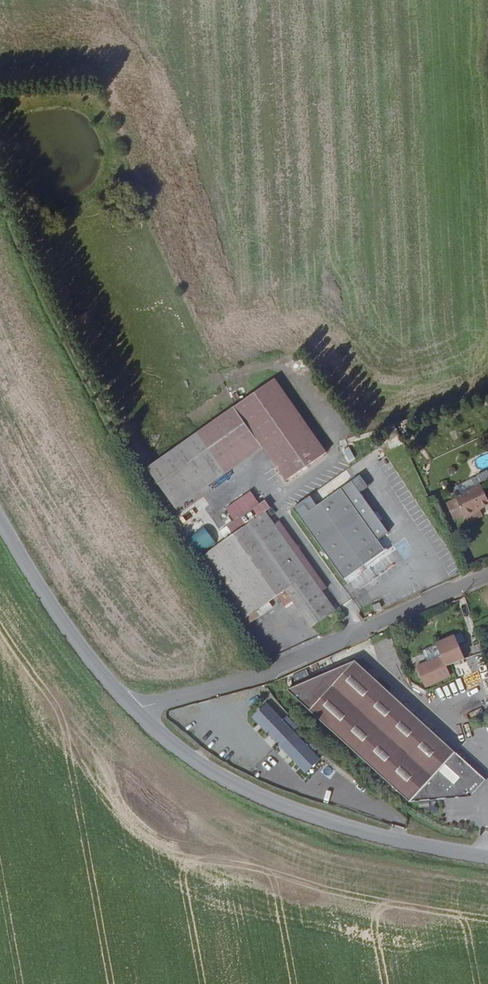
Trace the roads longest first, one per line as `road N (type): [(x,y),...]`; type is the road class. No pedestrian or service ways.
road 1 (unclassified): [(131,711),(199,768),(255,797),(349,829),(487,858)]
road 2 (unclassified): [(131,711),(248,677),(463,583)]
road 3 (unclassified): [(0,527),(61,627),(131,711)]

